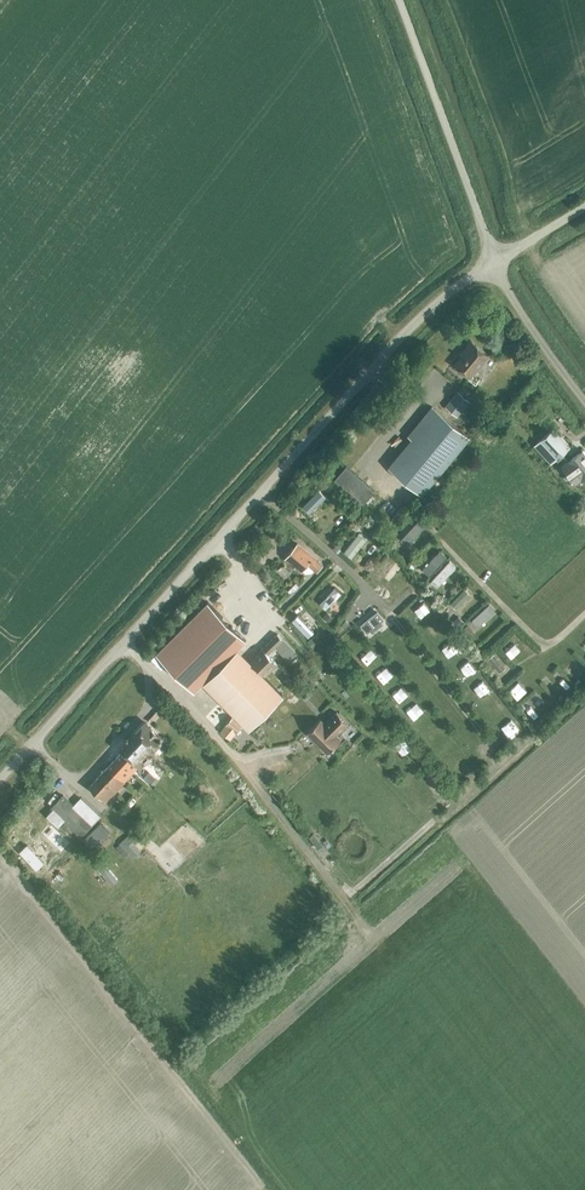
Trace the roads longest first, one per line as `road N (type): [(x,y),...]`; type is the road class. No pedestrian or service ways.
road 1 (unclassified): [(0,777),(404,334),(493,264)]
road 2 (unclassified): [(493,264),(399,0)]
road 3 (unclassified): [(584,401),(493,264)]
road 4 (track): [(482,732),(390,614)]

